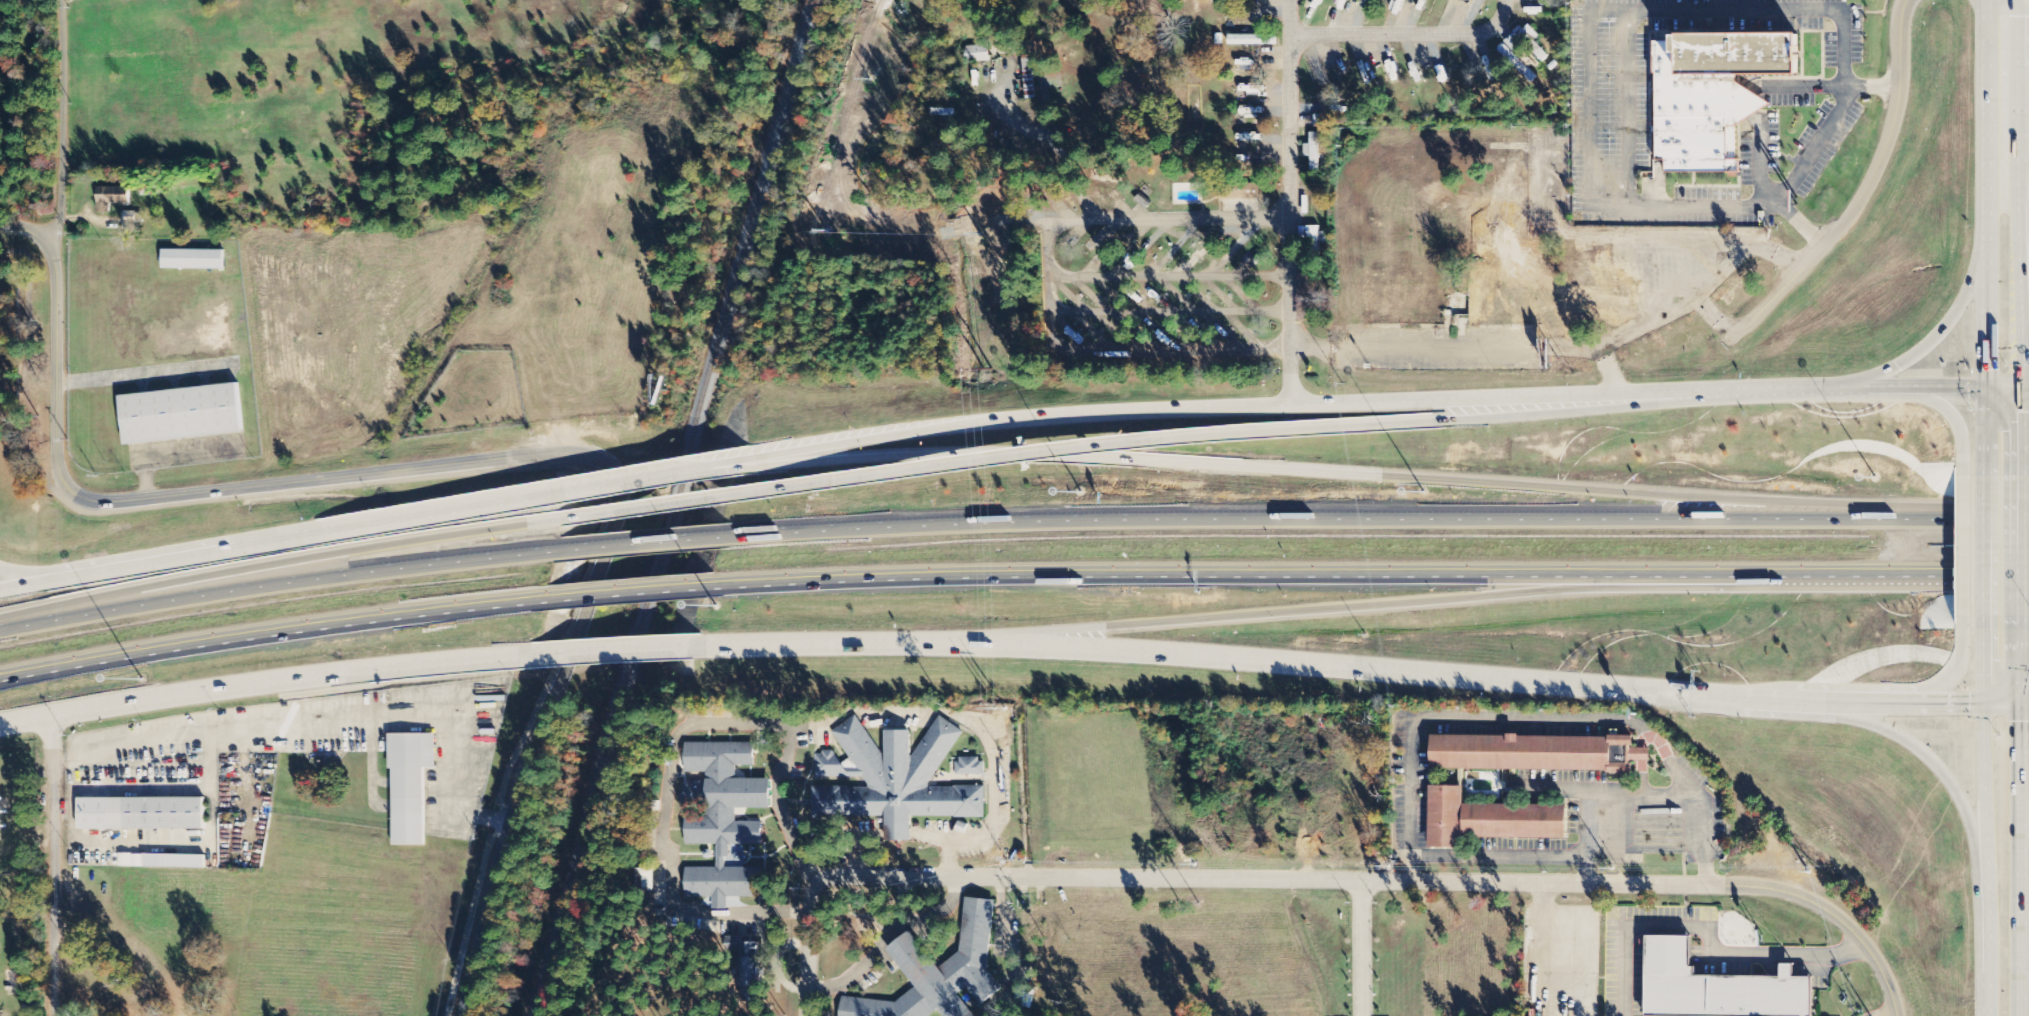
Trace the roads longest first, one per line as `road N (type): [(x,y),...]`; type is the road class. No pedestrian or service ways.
road 1 (motorway): [(1930,518),(1562,484),(959,452),(707,468)]
road 2 (motorway): [(1930,518),(993,520),(718,536)]
road 3 (residential): [(1901,1015),(1863,937),(1786,891),(1561,882),(815,882)]
road 4 (motorway): [(705,586),(1092,572),(1777,571)]
road 5 (secondary): [(1737,389),(1002,420),(707,468)]
road 6 (secondary): [(693,646),(1088,646),(1694,694)]
road 7 (tertiary): [(602,465),(558,450),(87,501),(56,480),(50,462),(43,243),(0,224)]
road 8 (motorway): [(939,646),(1777,571)]
road 9 (motorway): [(1171,438),(570,517)]
road 10 (motorway): [(570,517),(174,578),(0,628)]
road 11 (tertiary): [(451,1015),(501,820),(609,501),(602,465)]
road 12 (motorway): [(564,551),(306,579),(0,628)]
road 13 (motorway): [(1737,389),(1171,438)]
road 14 (motorway): [(0,670),(445,605),(548,599)]
road 15 (secondary): [(0,725),(405,663),(541,654)]
road 16 (primary): [(2020,462),(2017,0)]
road 17 (residential): [(1293,403),(1290,0)]
road 18 (residential): [(1907,0),(1897,108),(1875,172),(1827,241),(1733,337)]
road 19 (primary): [(1755,699),(1882,724),(1938,756),(1976,820),(1987,891)]
road 20 (secondary): [(550,495),(232,549)]
road 21 (primary): [(2021,1015),(2021,706)]
road 22 (residential): [(53,1015),(55,714)]
road 23 (residential): [(1290,218),(1039,222)]
road 24 (residential): [(43,243),(55,219),(54,0)]
road 25 (primary): [(1989,0),(1987,236)]
road 26 (primary): [(1987,236),(1947,325),(1909,358),(1845,387)]
road 27 (motorway): [(1777,571),(1990,571)]
road 28 (secondary): [(232,549),(30,584)]
road 29 (primary): [(1986,703),(1987,891)]
road 30 (secondary): [(1694,694),(1868,704)]
road 31 (secondary): [(1868,704),(1955,678),(1966,667),(1973,616)]
road 32 (motorway): [(548,599),(705,586)]
road 33 (motorway): [(718,536),(564,551)]
road 34 (primary): [(1989,461),(1987,615)]
road 35 (secondary): [(1973,616),(1973,462)]
road 36 (secondary): [(1868,704),(2021,706)]
road 37 (primary): [(2020,615),(2020,462)]
road 38 (secondary): [(541,654),(693,646)]
road 39 (primary): [(1987,236),(1990,387)]
road 40 (secondary): [(1990,387),(1845,387)]
road 41 (residential): [(807,1015),(815,882)]
road 42 (residential): [(1362,882),(1364,1015)]
road 43 (primary): [(1987,891),(1987,1015)]

